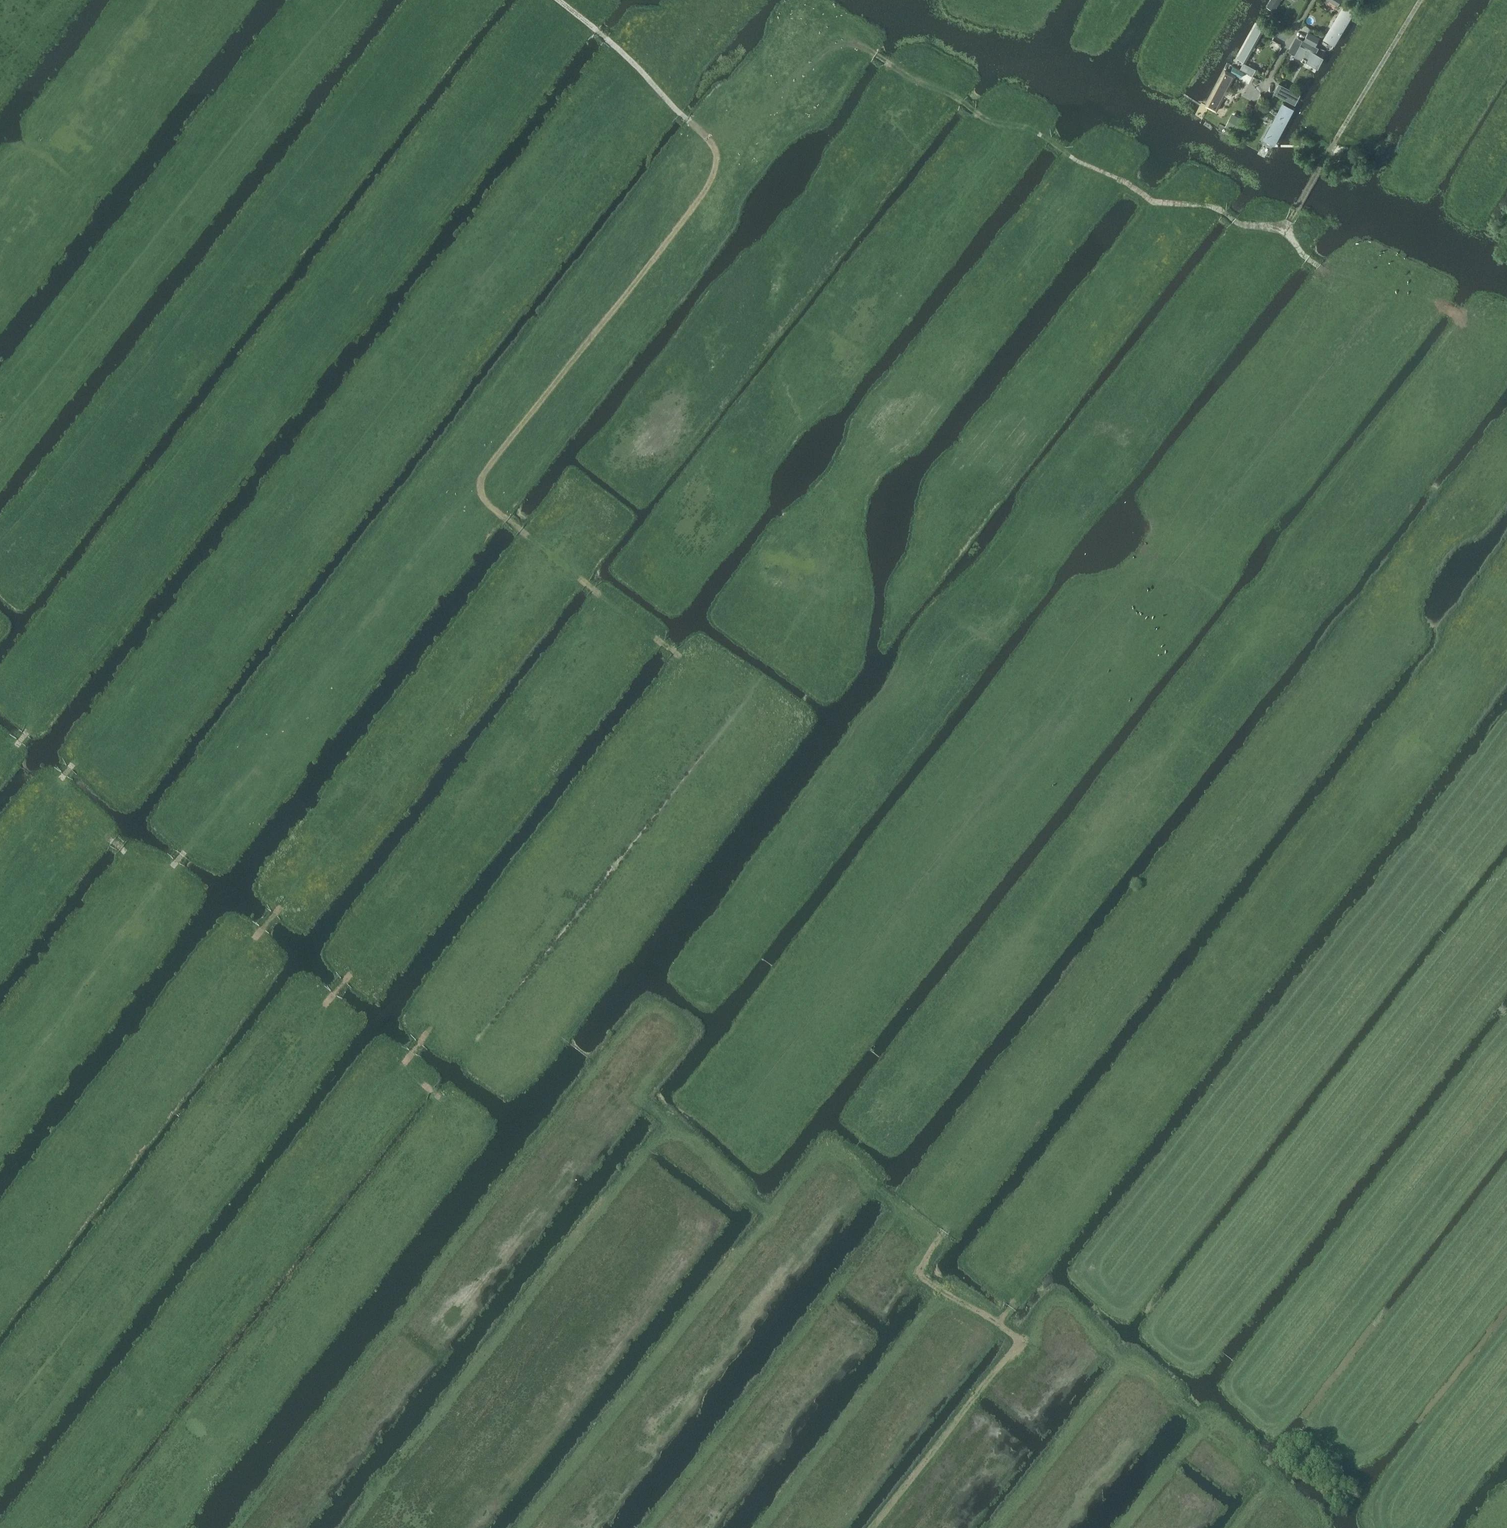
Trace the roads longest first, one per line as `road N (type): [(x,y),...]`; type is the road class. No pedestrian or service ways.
road 1 (track): [(637,726),(686,660),(502,514),(483,493),(483,476),(710,184),(717,163),(715,146),(641,70),(556,0)]
road 2 (track): [(1040,134),(1153,202),(1213,207),(1244,224),(1284,229),(1331,272)]
road 3 (track): [(875,1527),(1022,1339),(999,1325),(1018,1298)]
road 4 (track): [(1422,0),(1284,229)]
road 5 (track): [(999,1325),(917,1273),(940,1235)]

